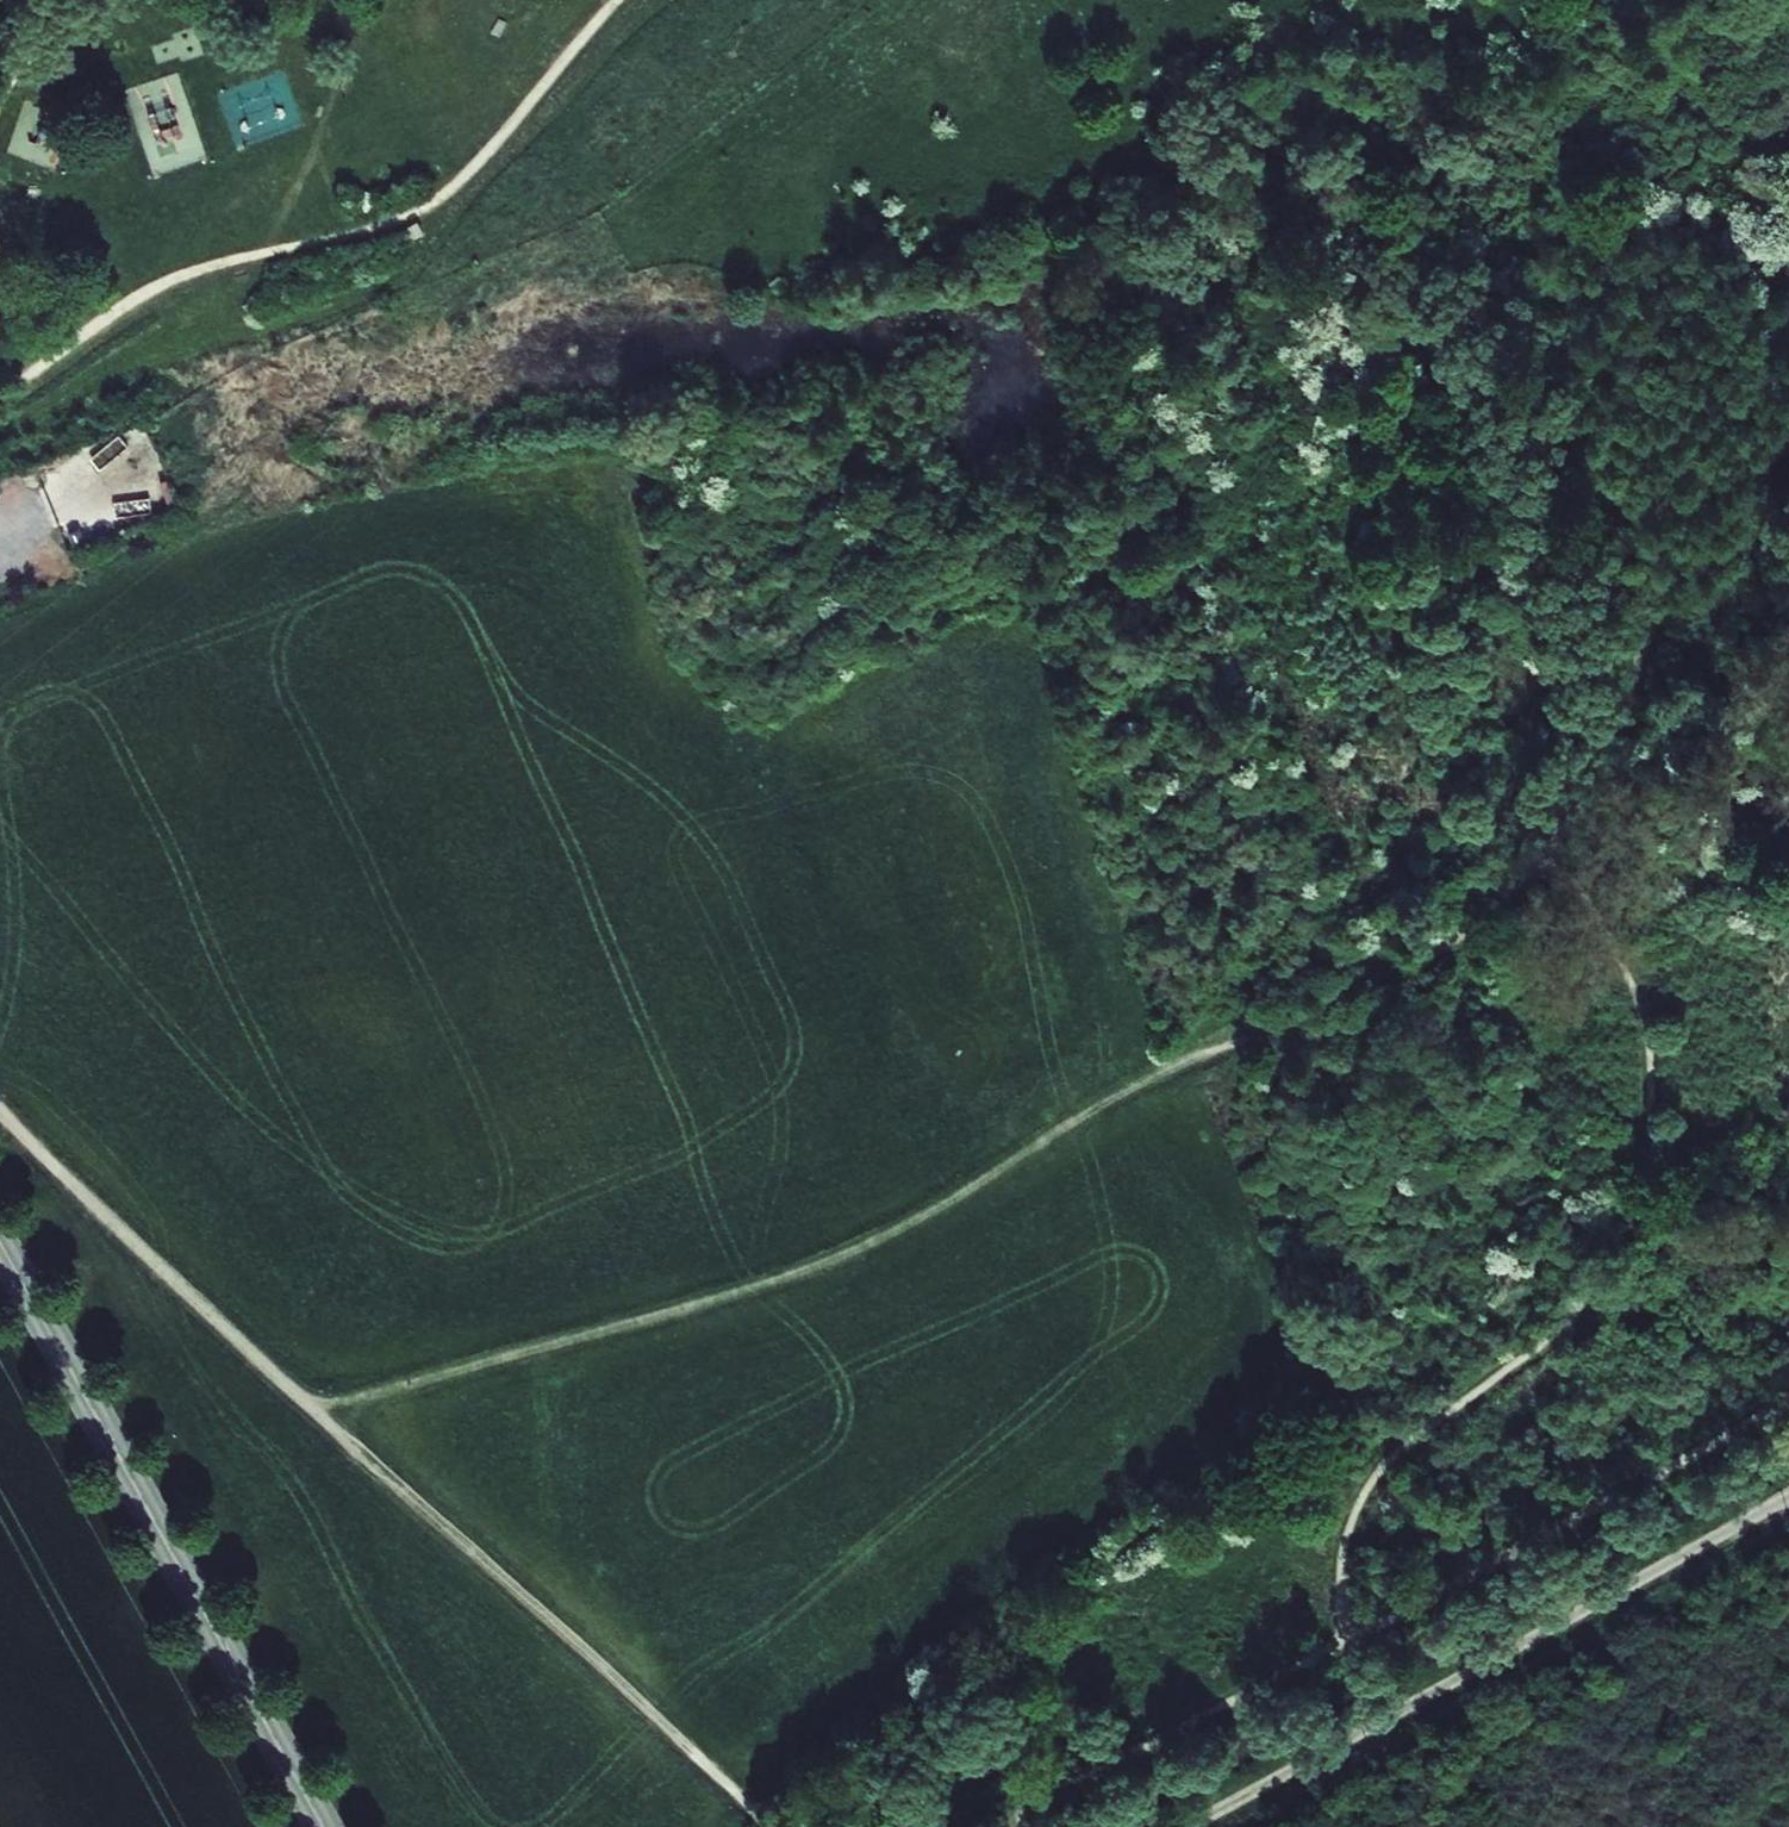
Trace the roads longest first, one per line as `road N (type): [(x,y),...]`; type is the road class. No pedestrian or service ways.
road 1 (unclassified): [(1196,1826),(1788,1502)]
road 2 (secondary): [(0,1243),(324,1826)]

